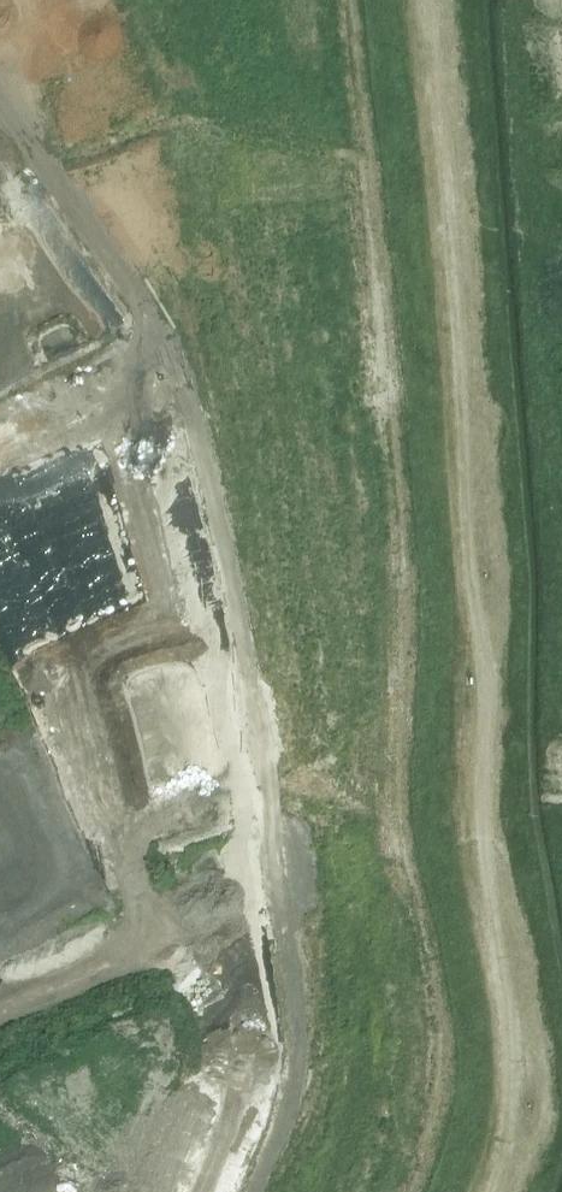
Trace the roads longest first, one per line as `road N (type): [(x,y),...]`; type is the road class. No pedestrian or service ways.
road 1 (track): [(0,908),(90,847),(111,804),(40,674),(0,629)]
road 2 (track): [(0,230),(39,214),(65,226),(80,256),(71,300),(30,345),(0,358)]

